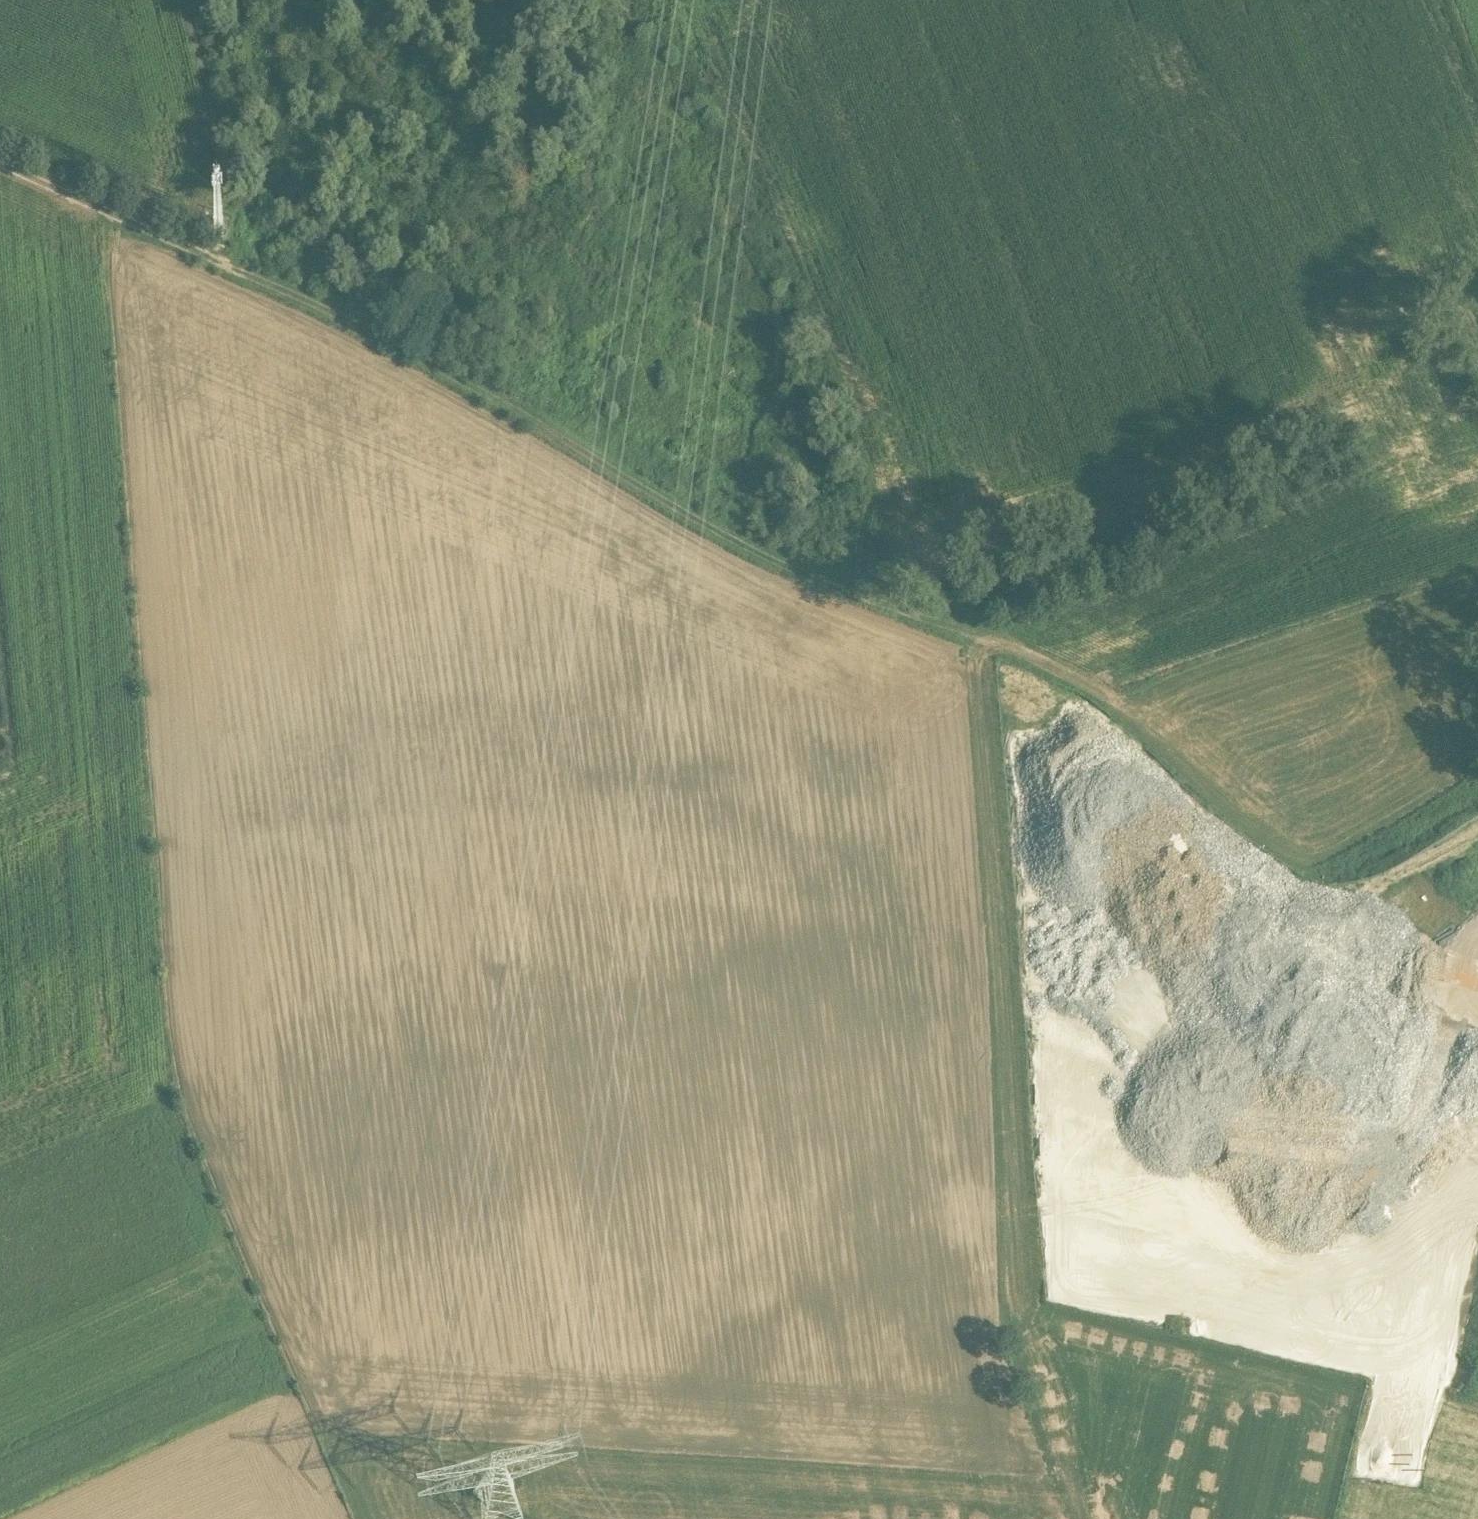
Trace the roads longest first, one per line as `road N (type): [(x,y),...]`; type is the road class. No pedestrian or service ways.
road 1 (track): [(0,170),(394,353),(741,539),(1066,673),(1121,706),(1290,856)]

